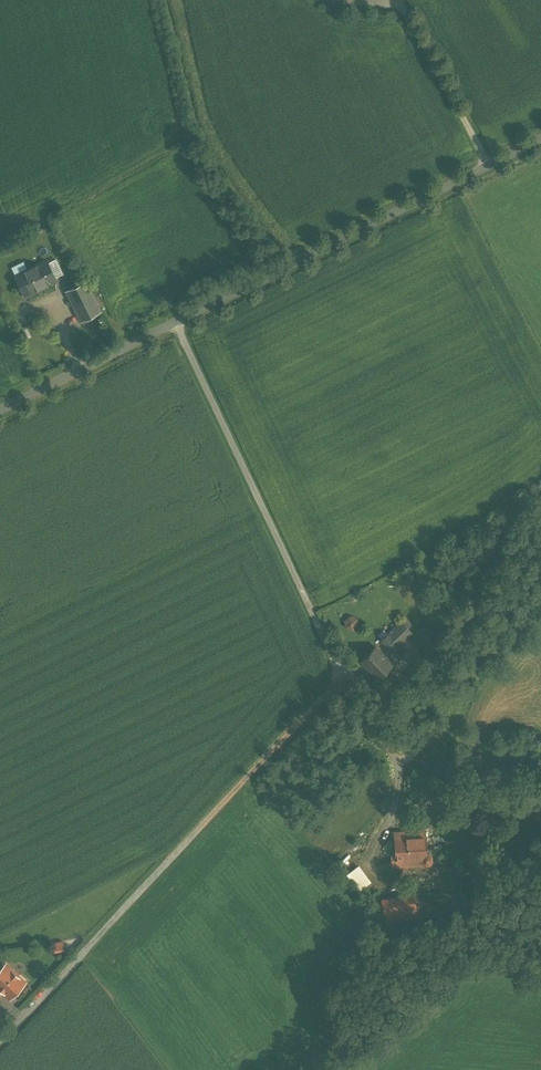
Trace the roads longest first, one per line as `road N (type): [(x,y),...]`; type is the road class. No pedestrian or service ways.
road 1 (unclassified): [(540,139),(0,410)]

